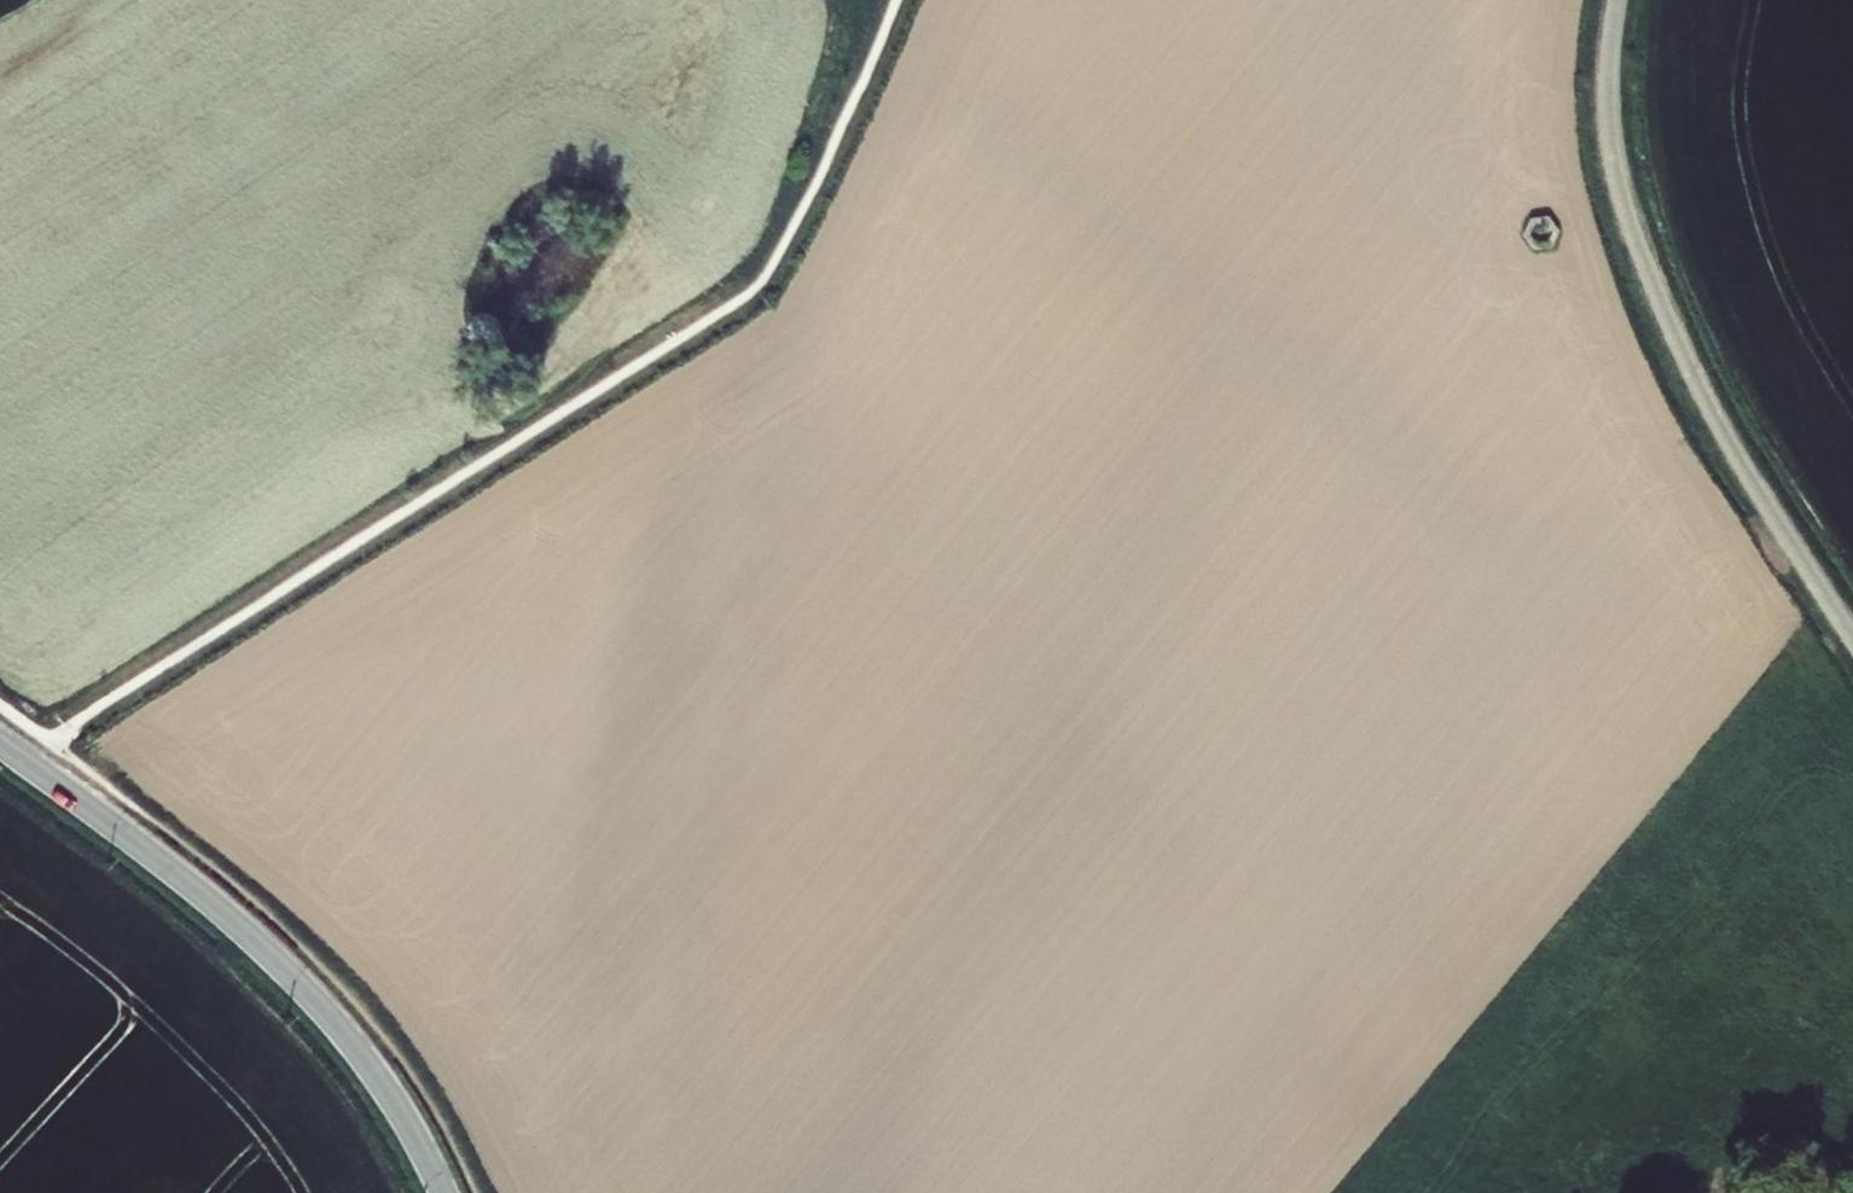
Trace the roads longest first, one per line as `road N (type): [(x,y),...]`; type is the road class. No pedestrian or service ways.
road 1 (track): [(1852,638),(1724,433),(1647,274),(1610,139),(1616,0)]
road 2 (tertiary): [(0,743),(277,961),(379,1080),(444,1192)]

